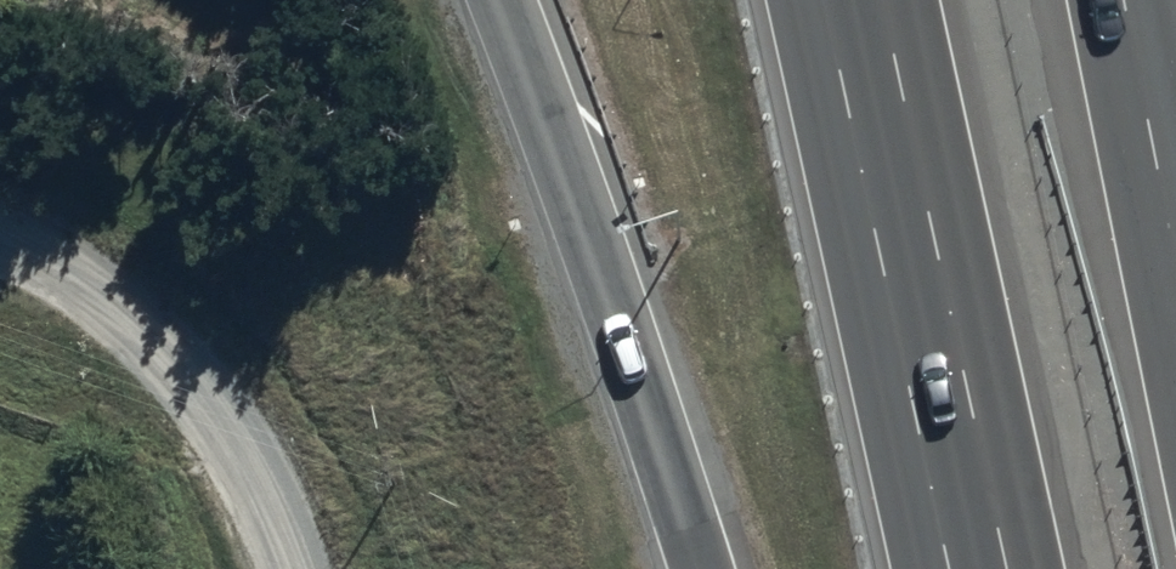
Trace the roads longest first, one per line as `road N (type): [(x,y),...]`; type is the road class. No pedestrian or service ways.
road 1 (motorway): [(702,568),(505,0)]
road 2 (motorway): [(984,568),(861,0)]
road 3 (unclassified): [(0,231),(114,301),(206,388),(276,514),(296,568)]
road 4 (motorway): [(1135,0),(1175,183)]

